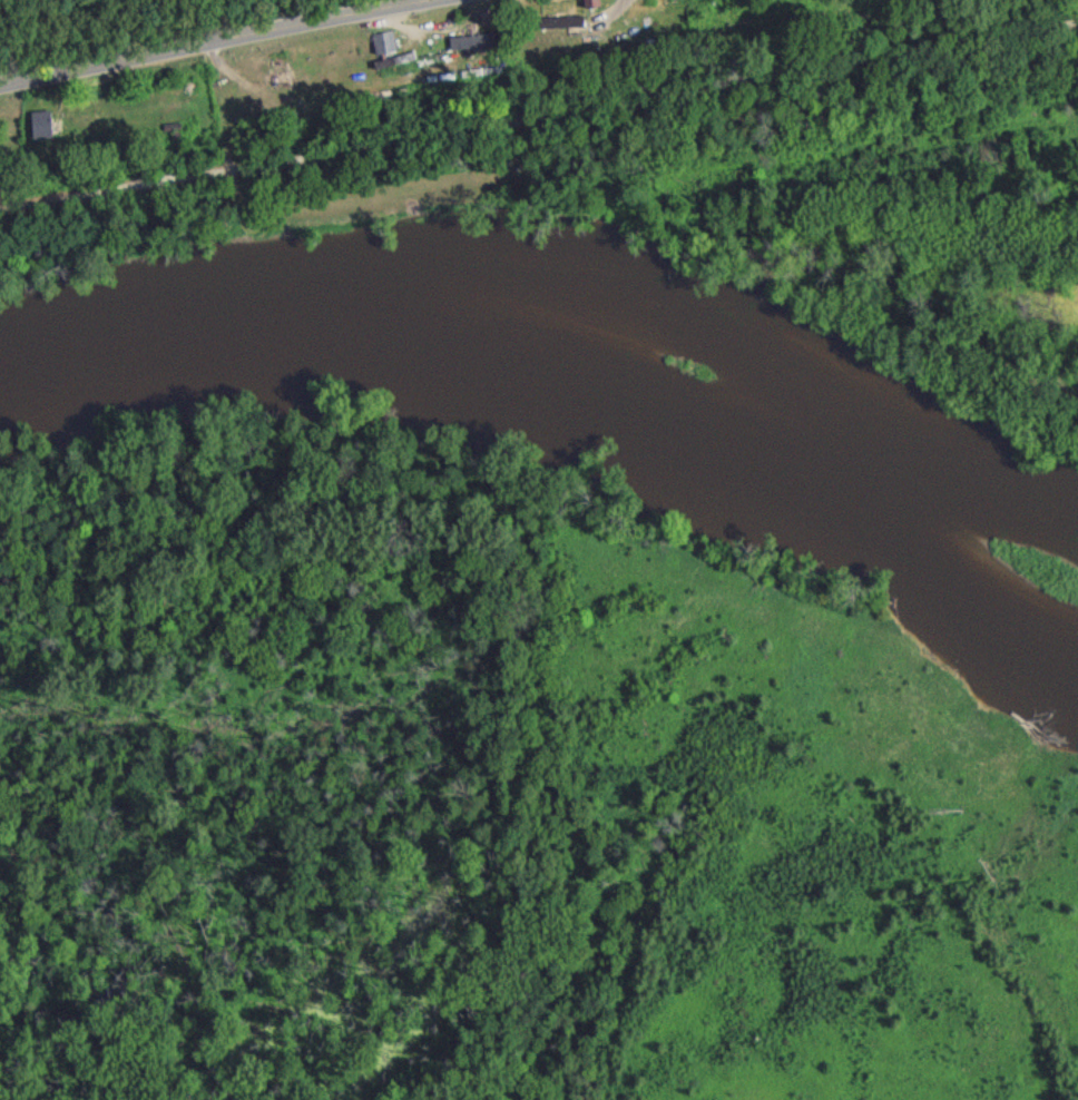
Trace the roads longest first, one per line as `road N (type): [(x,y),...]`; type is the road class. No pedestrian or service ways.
road 1 (tertiary): [(0,89),(432,0)]

